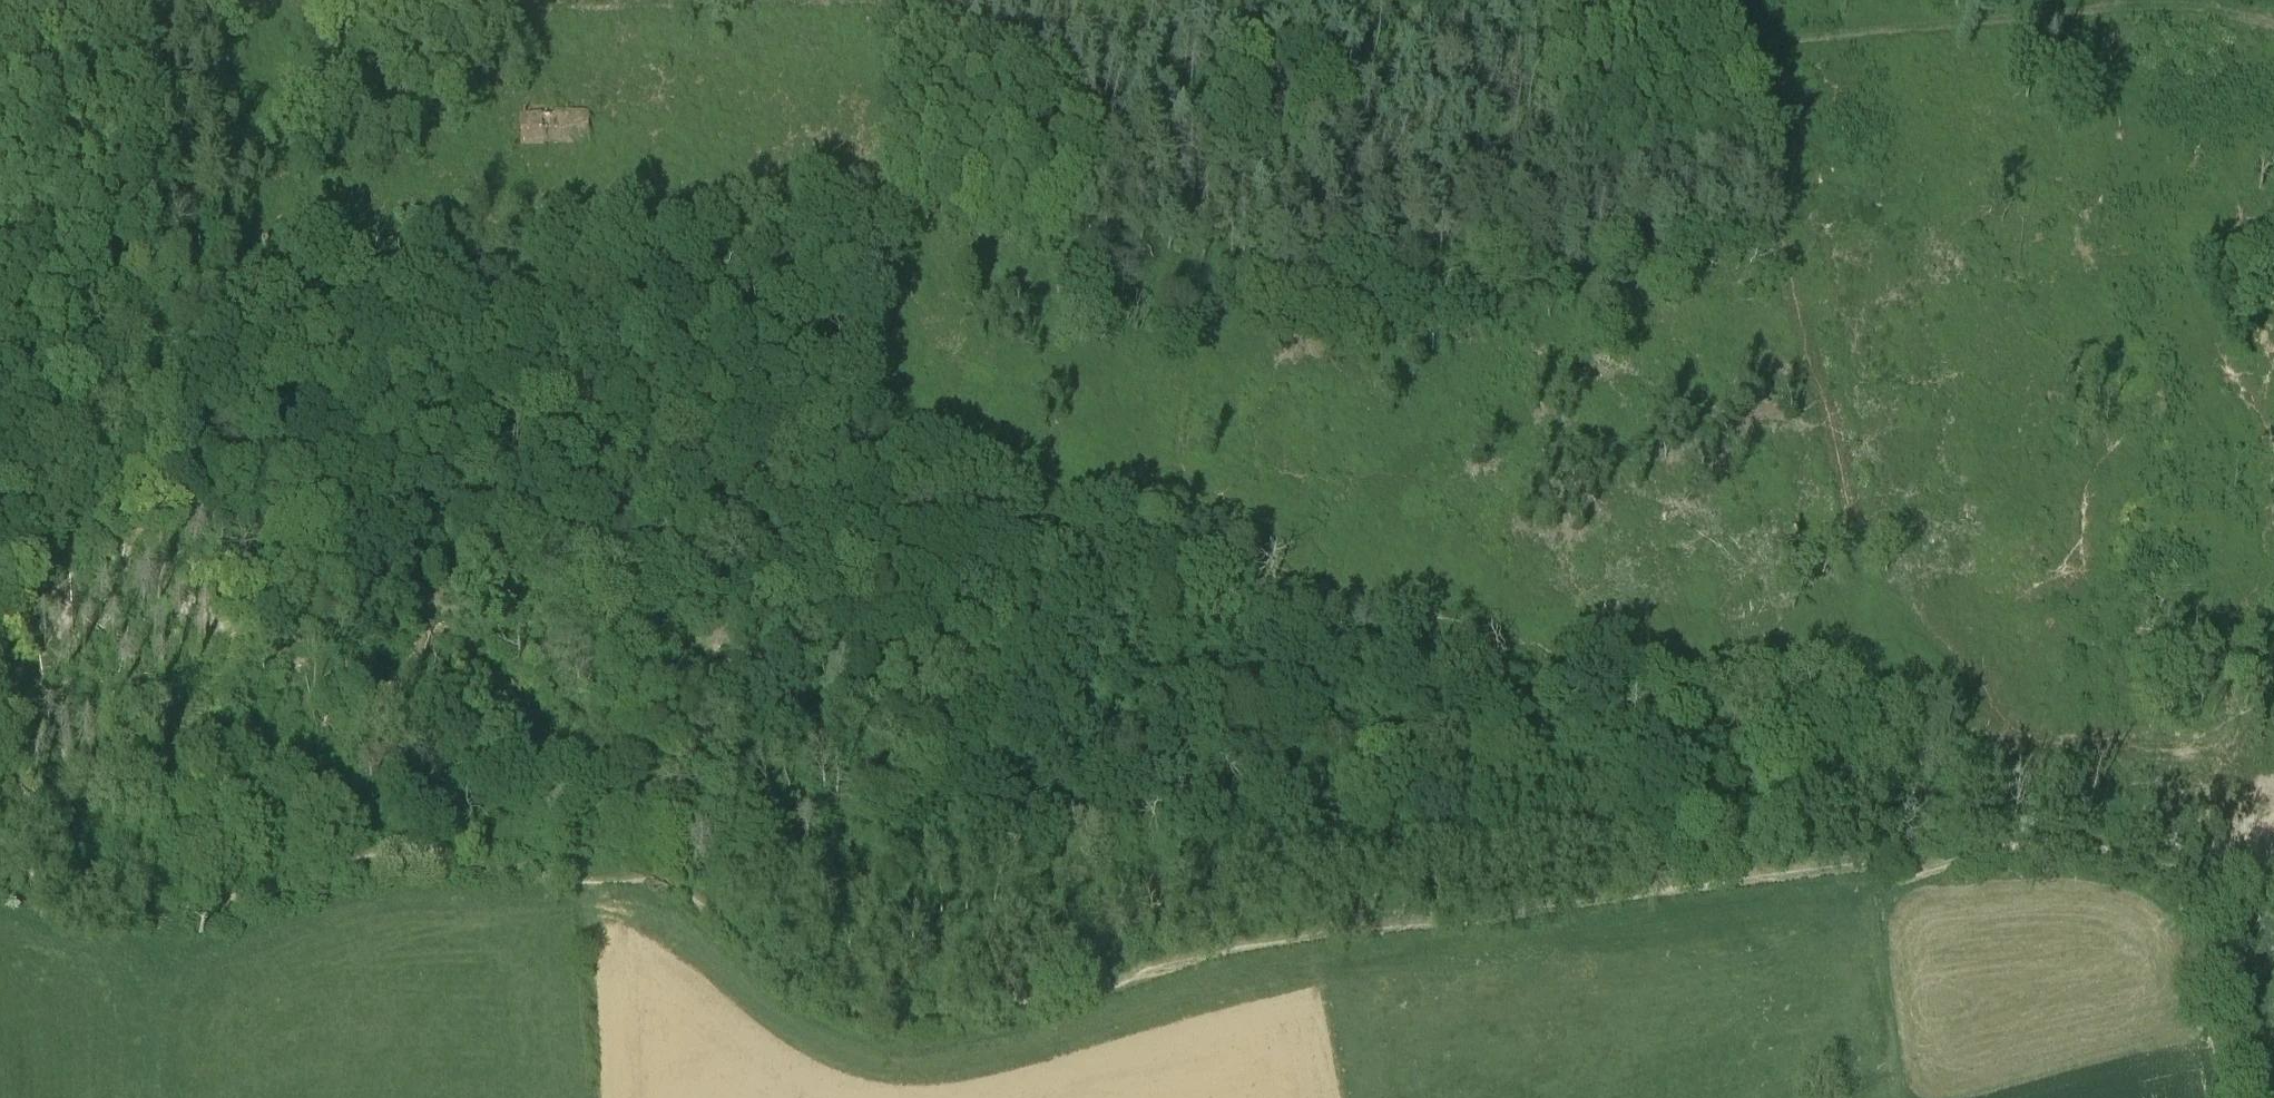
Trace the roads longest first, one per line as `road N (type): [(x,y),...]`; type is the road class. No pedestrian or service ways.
road 1 (track): [(0,257),(229,240),(252,225),(260,203),(261,37),(272,21),(1045,4),(1091,10),(1216,75),(1280,97),(2136,0)]
road 2 (track): [(1904,856),(2049,831),(2176,857),(2273,853)]

